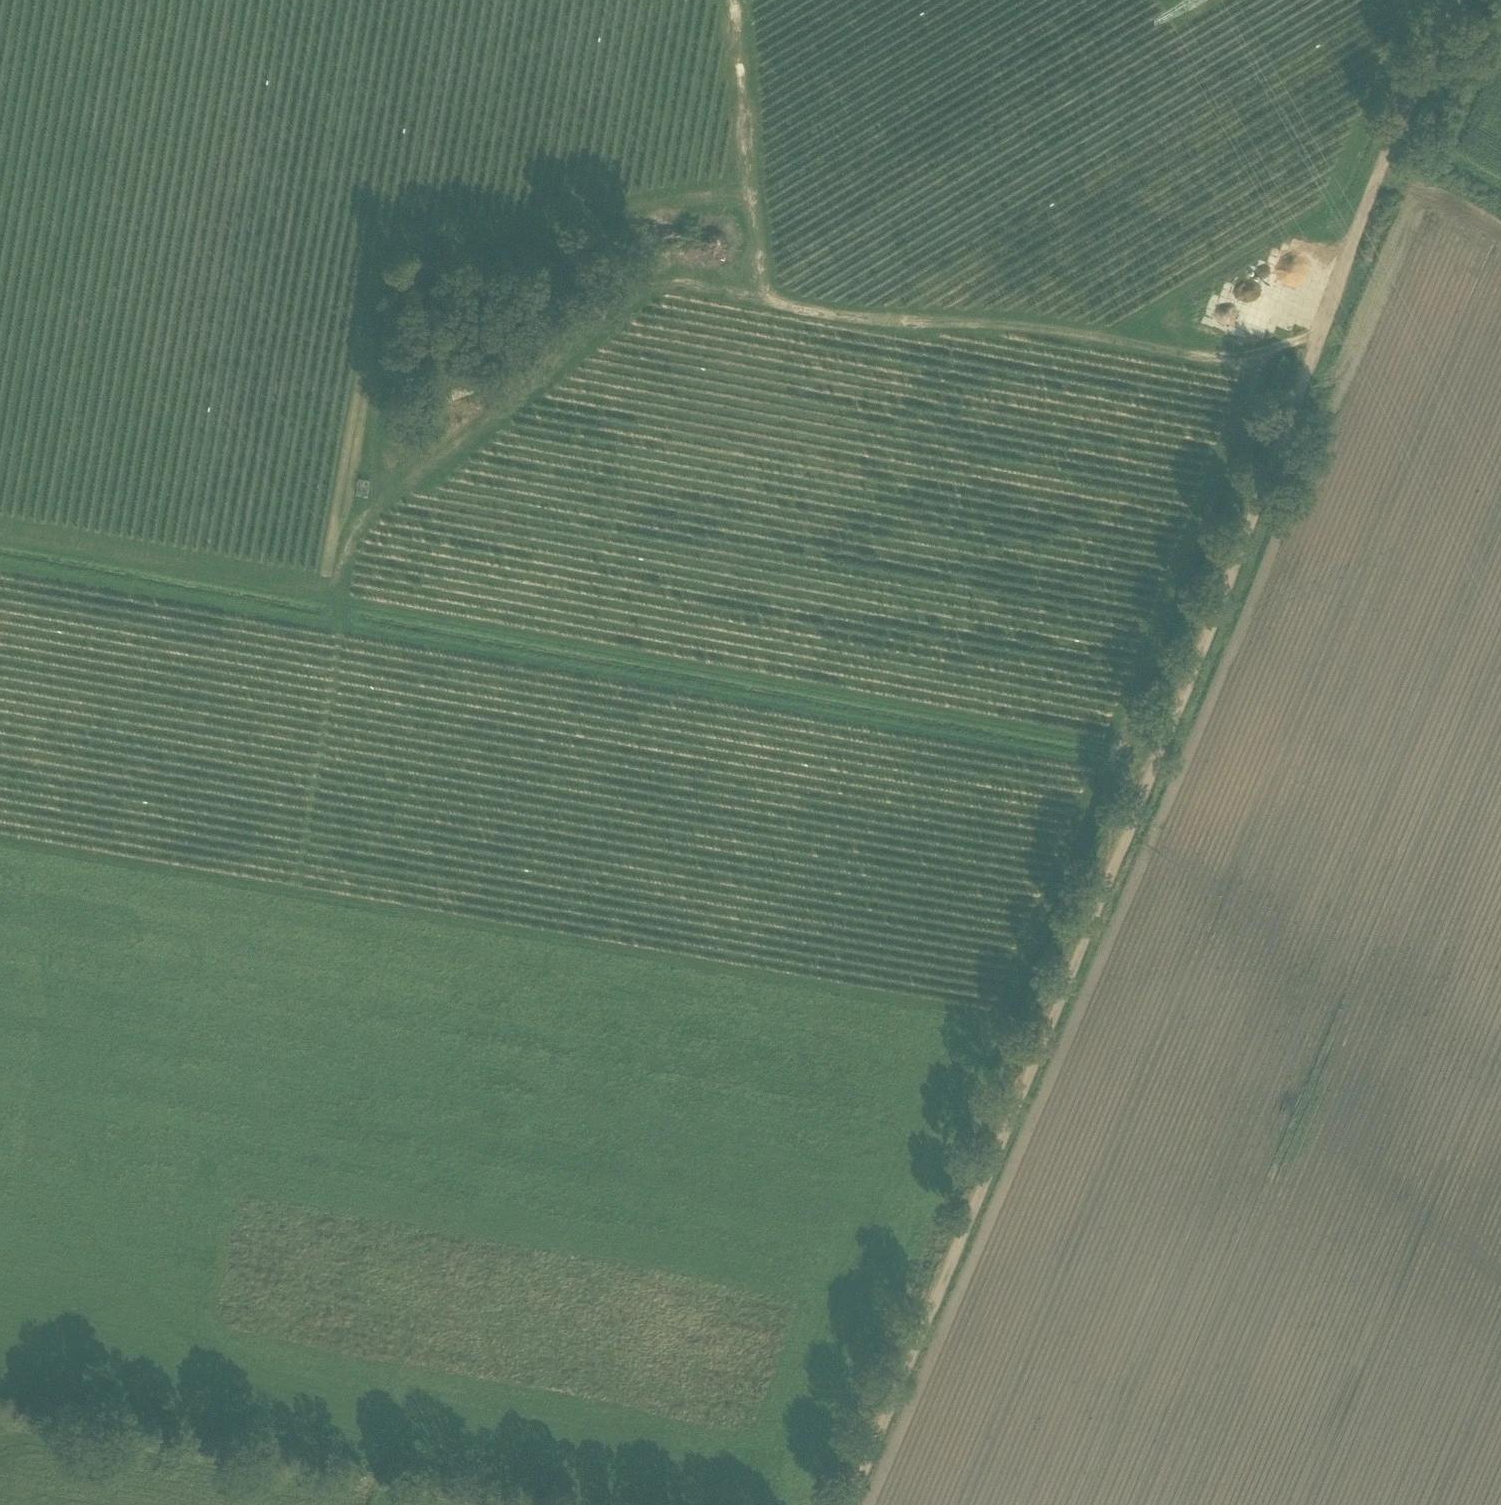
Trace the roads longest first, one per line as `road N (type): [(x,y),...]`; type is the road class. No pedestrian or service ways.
road 1 (track): [(856,1504),(1156,787),(1400,140),(1468,0)]

